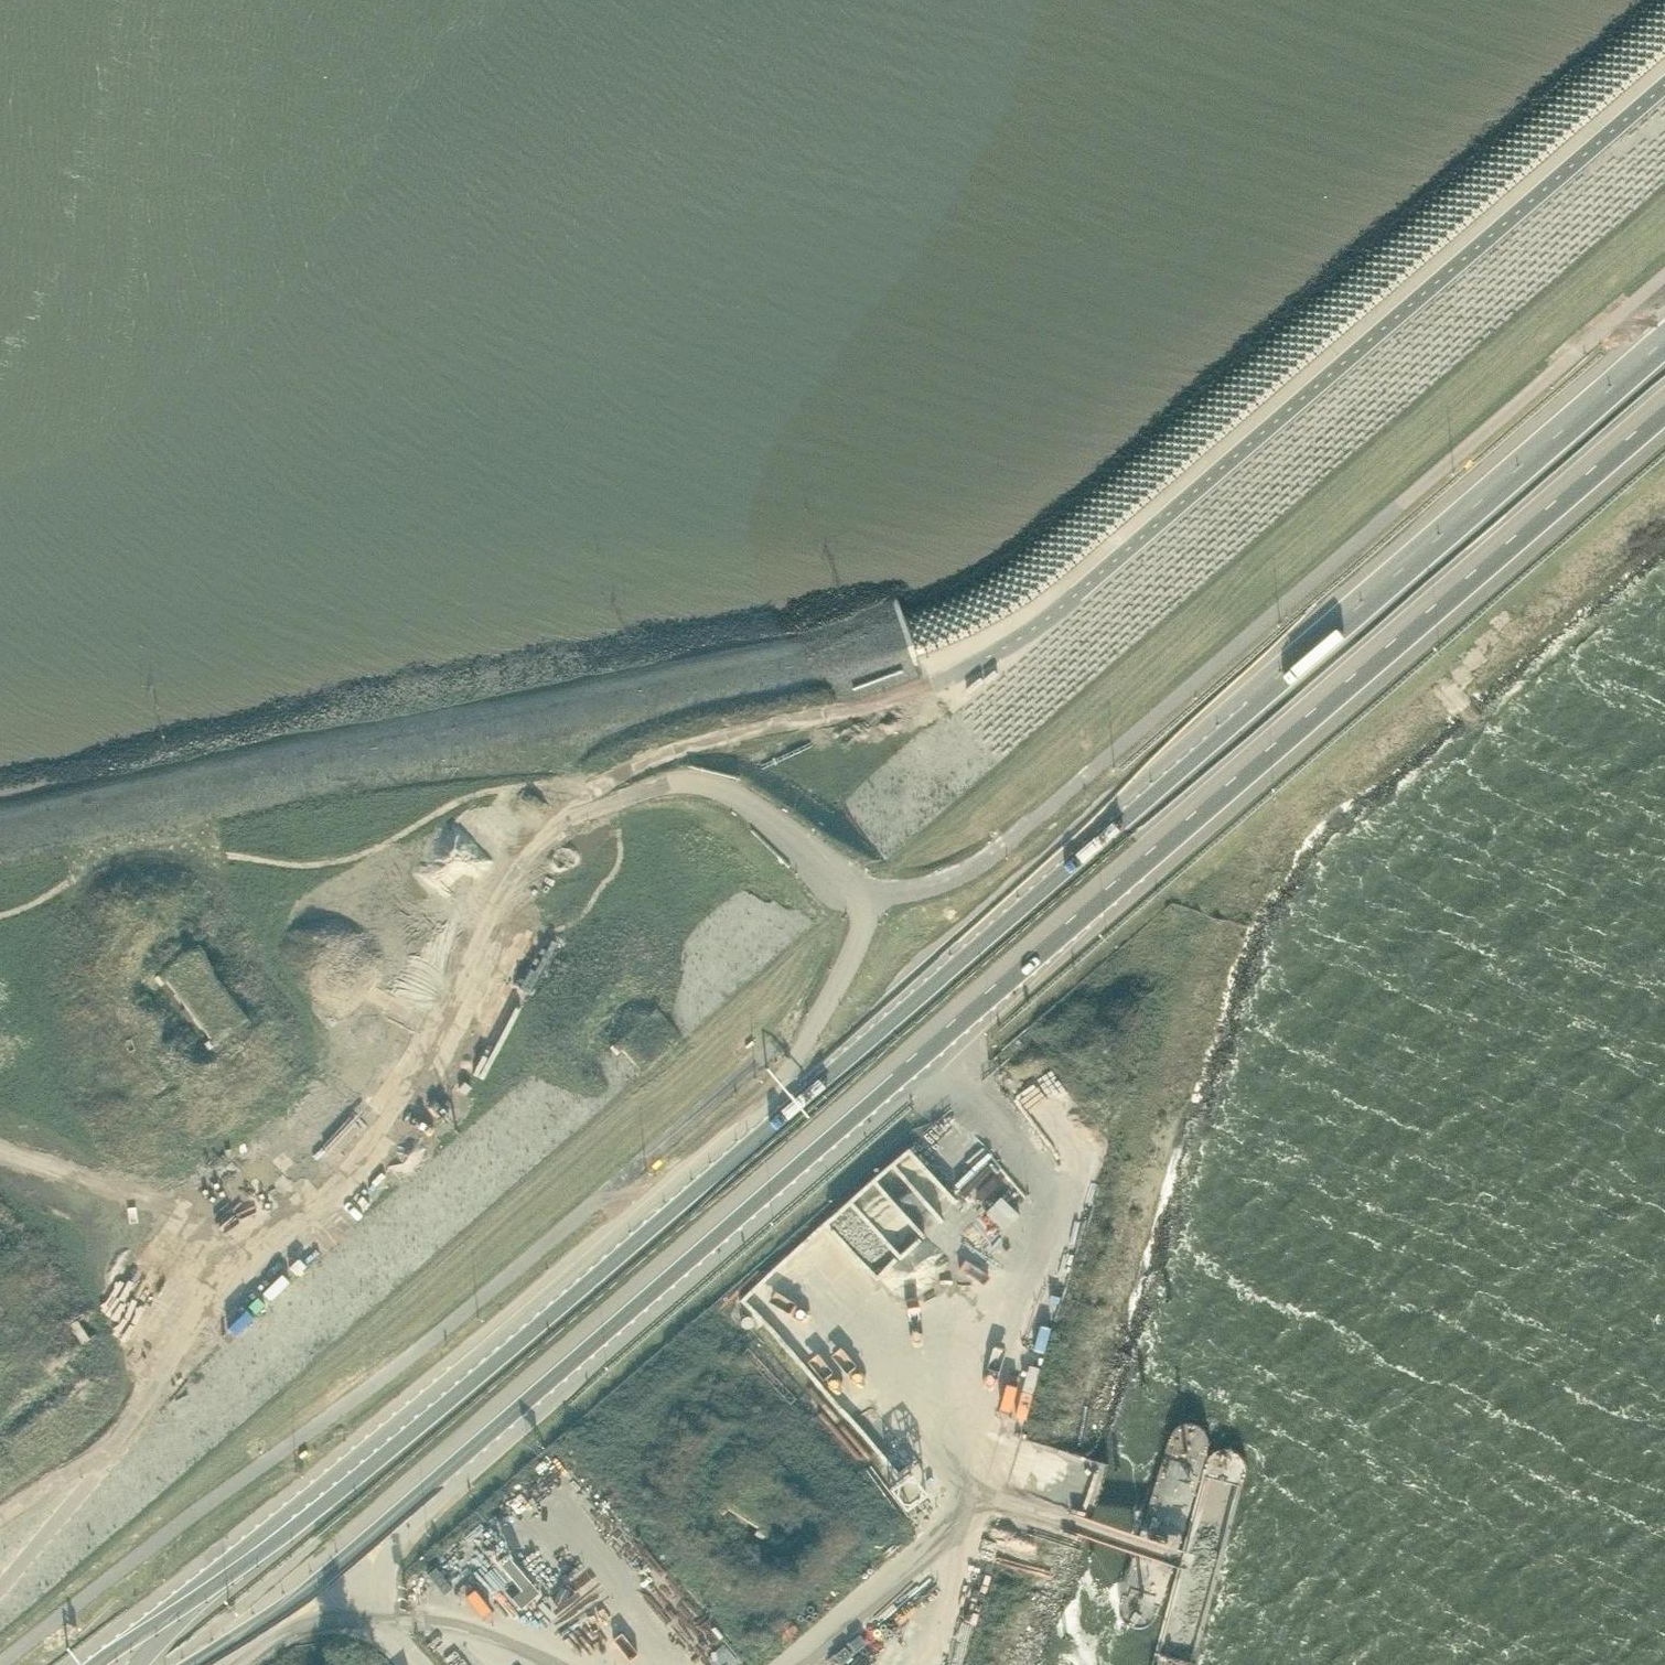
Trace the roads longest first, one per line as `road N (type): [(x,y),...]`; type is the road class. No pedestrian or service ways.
road 1 (motorway): [(1664,345),(519,1332),(105,1664)]
road 2 (motorway): [(191,1664),(1664,406)]

